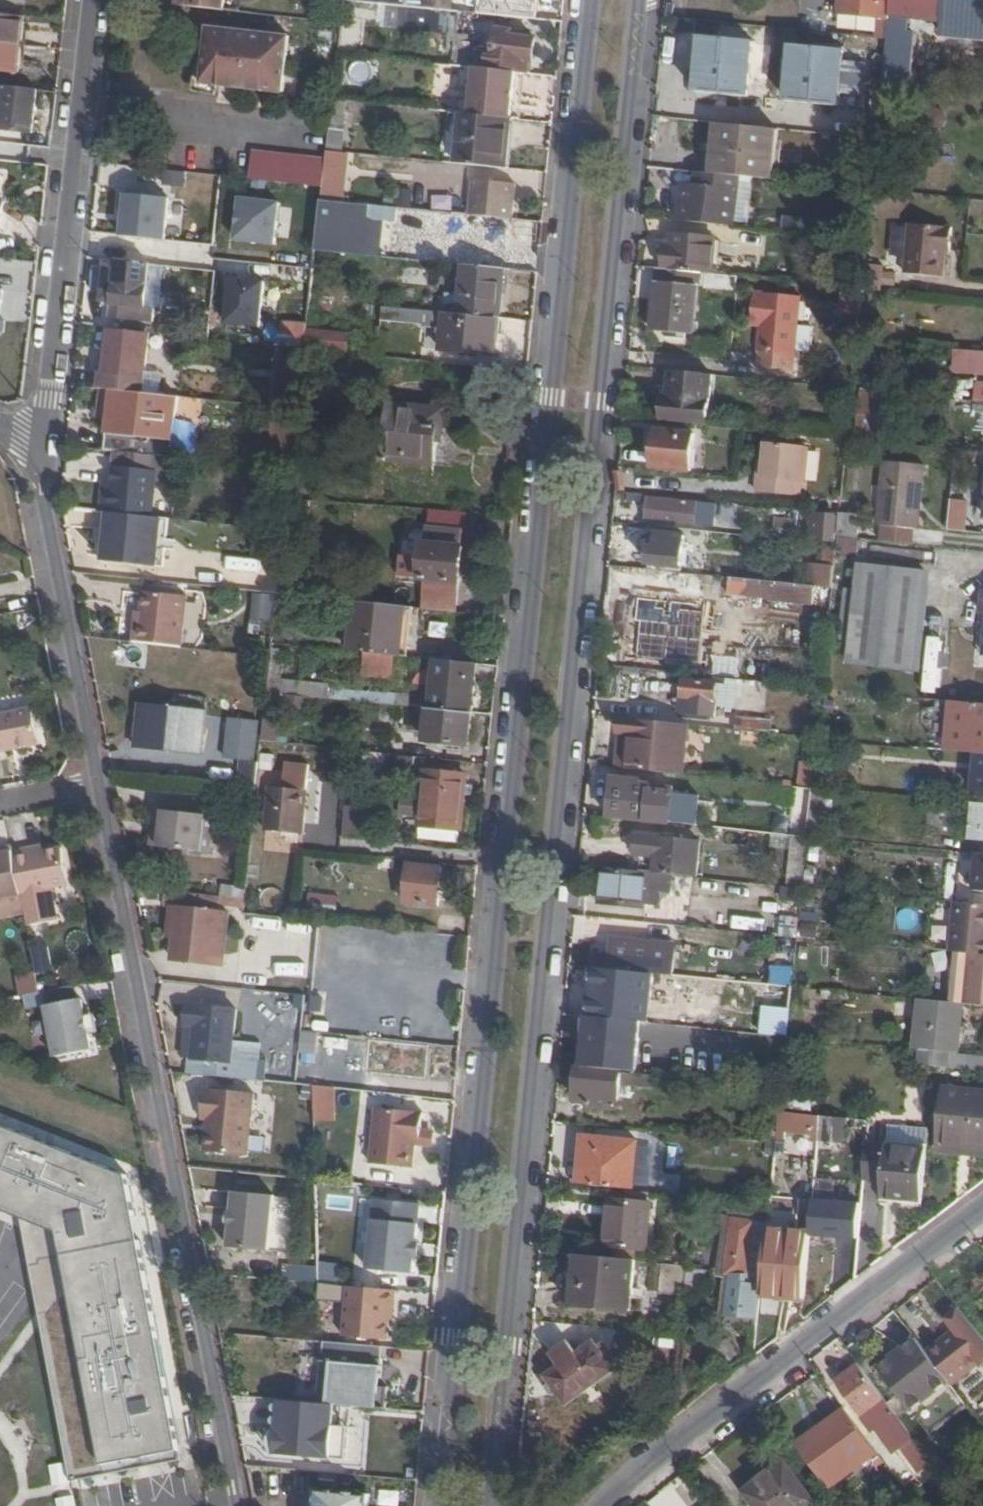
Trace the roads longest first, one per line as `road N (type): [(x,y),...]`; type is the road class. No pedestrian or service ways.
road 1 (residential): [(494,1505),(642,0)]
road 2 (residential): [(591,0),(443,1505)]
road 3 (residential): [(240,1505),(101,788)]
road 4 (residential): [(982,1203),(607,1505)]
road 5 (residential): [(92,0),(44,452)]
road 6 (residential): [(101,788),(44,452)]

